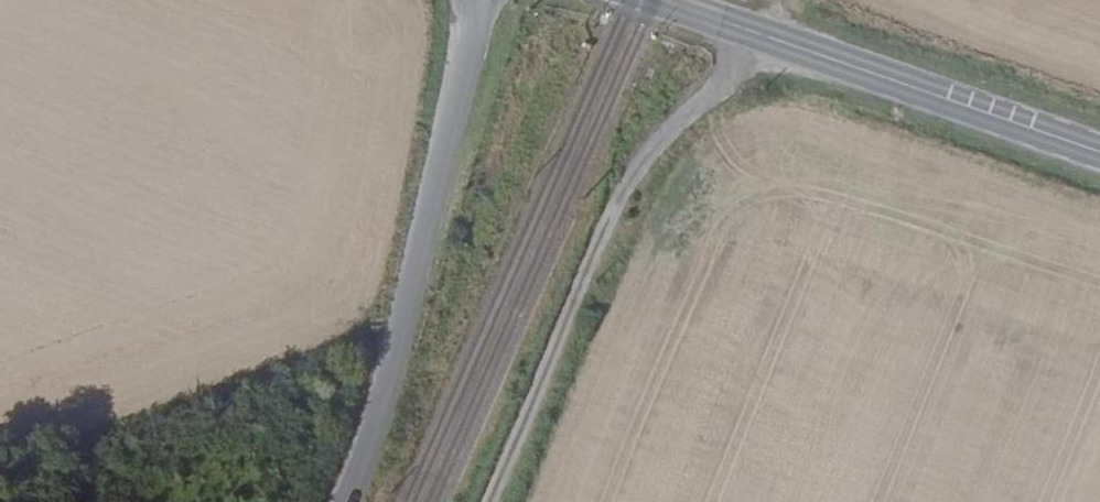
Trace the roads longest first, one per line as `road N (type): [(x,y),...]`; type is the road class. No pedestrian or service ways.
road 1 (track): [(766,37),(644,155),(483,501)]
road 2 (unclassified): [(478,0),(389,382),(347,501)]
road 3 (primary): [(1099,153),(663,0)]

